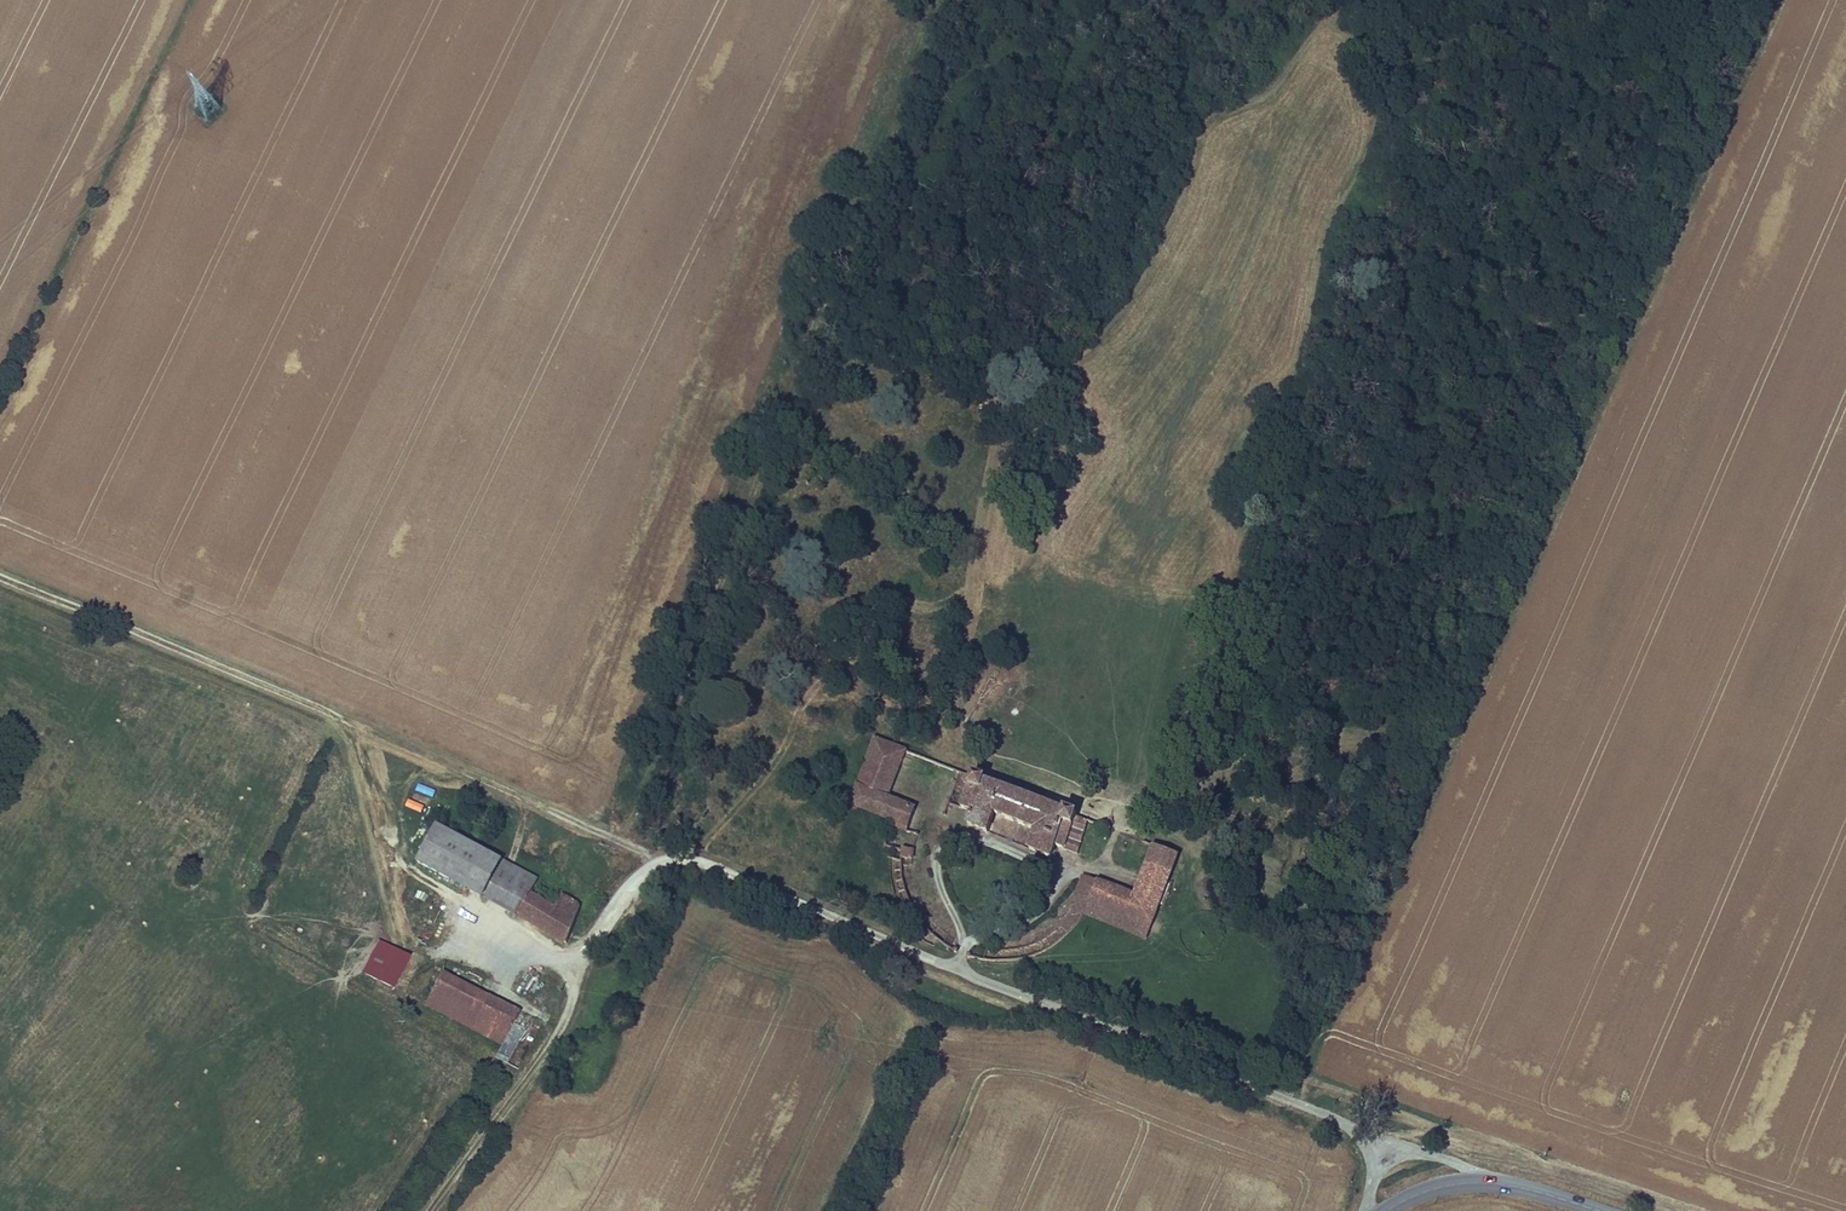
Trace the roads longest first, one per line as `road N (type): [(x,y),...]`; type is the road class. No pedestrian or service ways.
road 1 (track): [(667,863),(624,842),(940,0)]
road 2 (track): [(624,842),(0,576)]
road 3 (tertiary): [(1600,1210),(1492,1182),(1433,1189),(1388,1210)]
road 4 (track): [(430,1210),(547,1049)]

